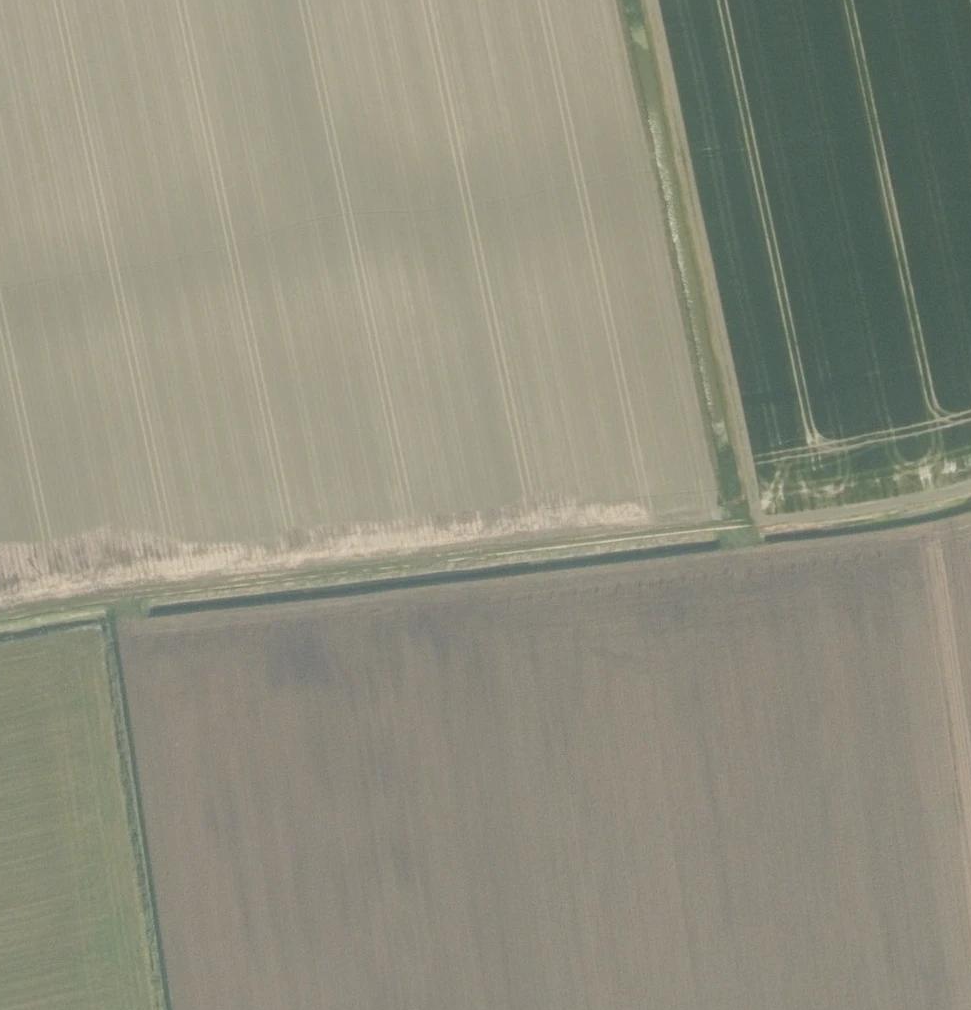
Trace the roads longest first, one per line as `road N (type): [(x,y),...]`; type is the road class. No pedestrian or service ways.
road 1 (track): [(0,625),(106,605),(885,509)]

